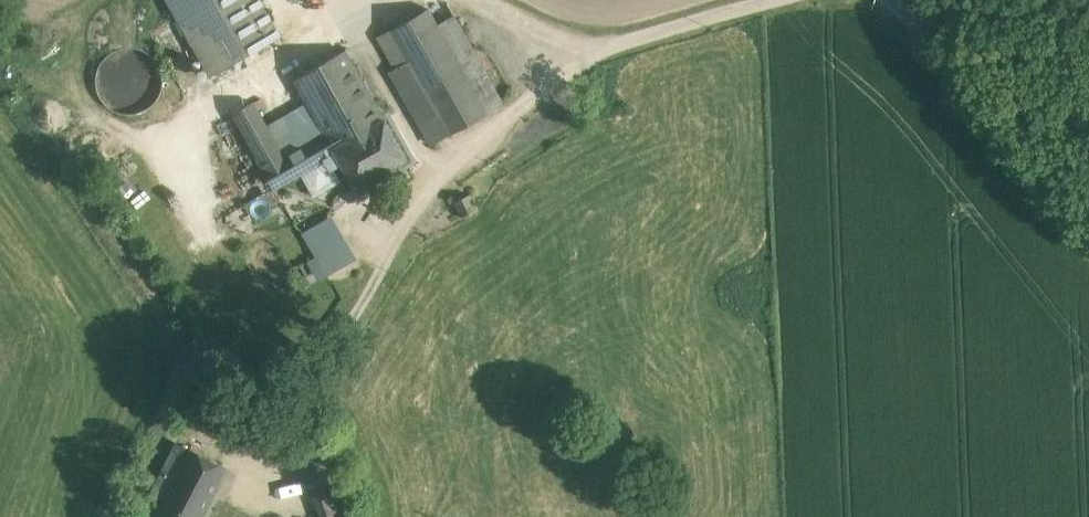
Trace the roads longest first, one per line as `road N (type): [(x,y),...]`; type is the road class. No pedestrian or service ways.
road 1 (track): [(601,50),(544,81),(435,177),(264,450)]
road 2 (track): [(394,0),(174,135),(226,229)]
road 3 (track): [(1088,225),(894,0)]
road 4 (track): [(772,0),(601,50)]
road 5 (track): [(351,27),(435,177)]
road 6 (track): [(601,50),(476,0)]

